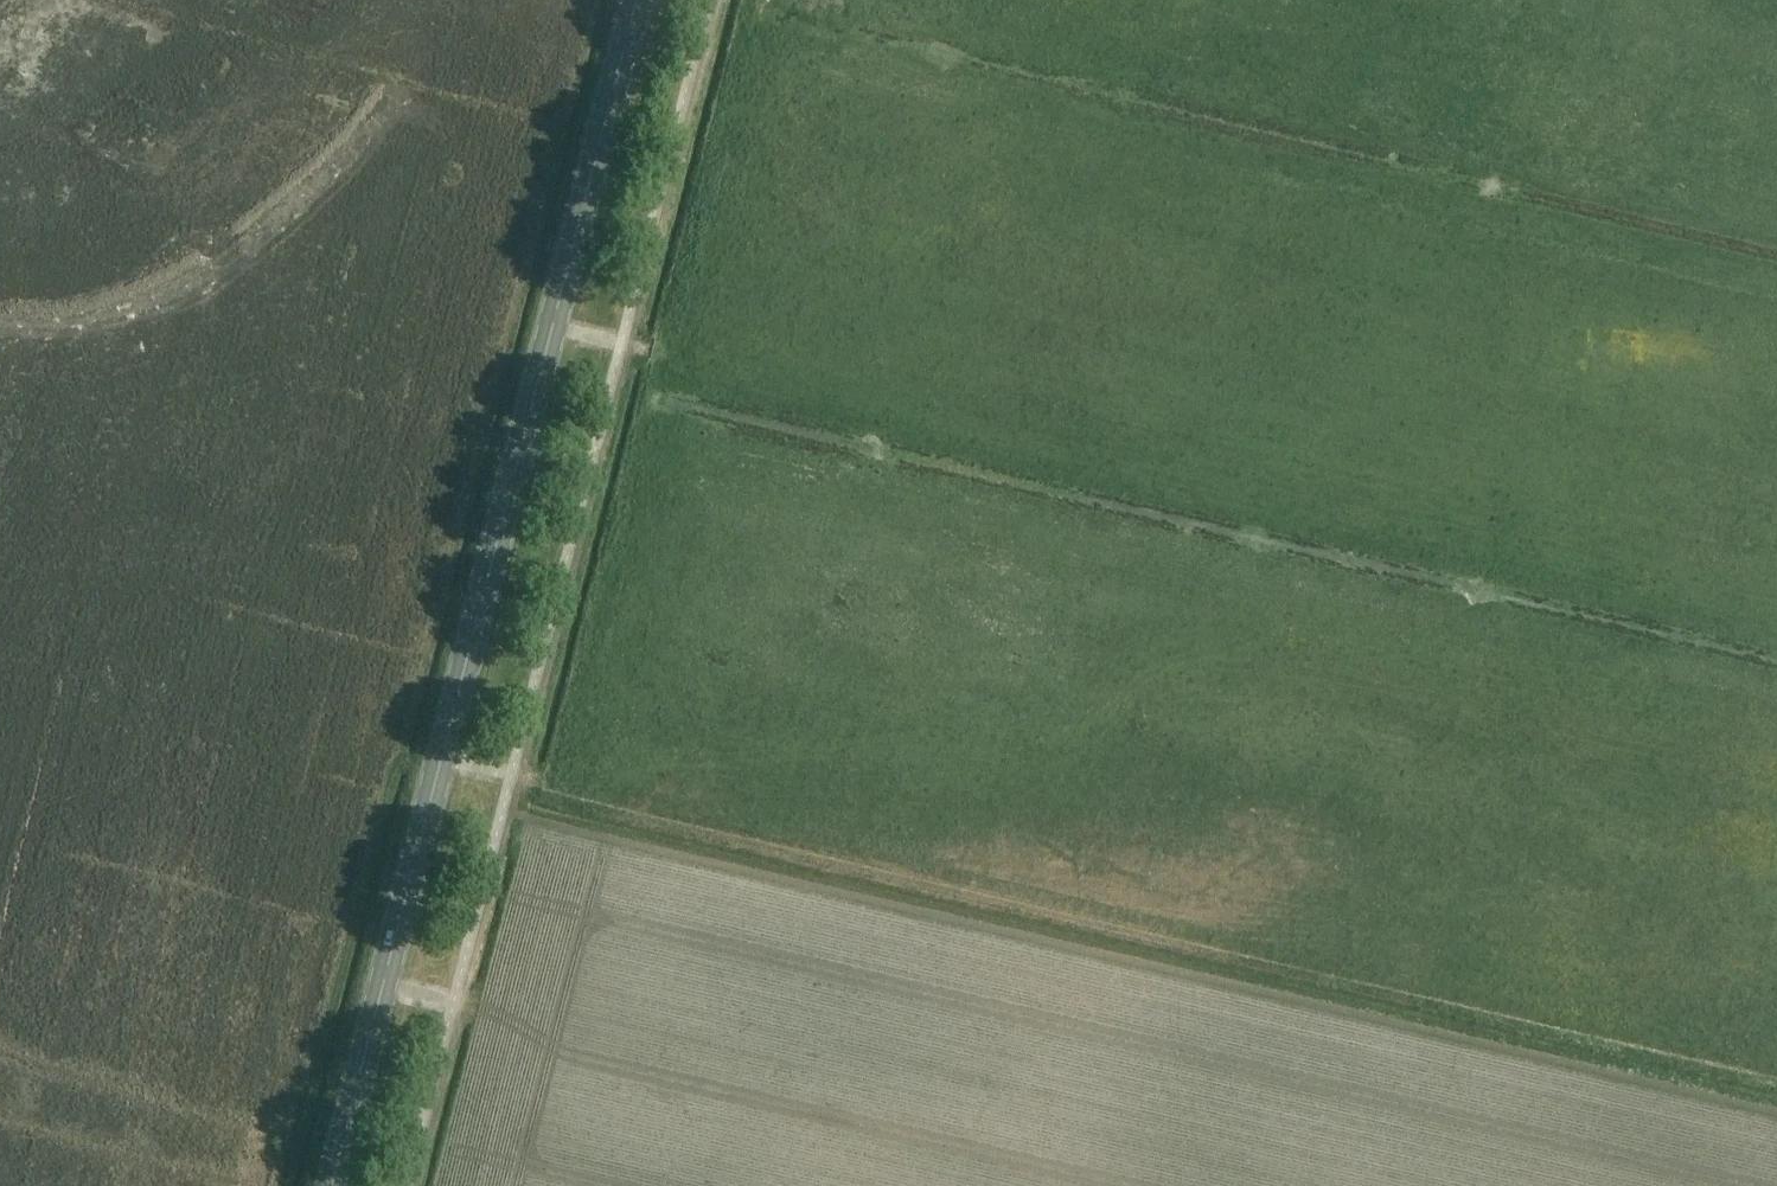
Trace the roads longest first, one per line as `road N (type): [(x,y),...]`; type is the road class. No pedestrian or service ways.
road 1 (primary): [(332,1185),(639,0)]

